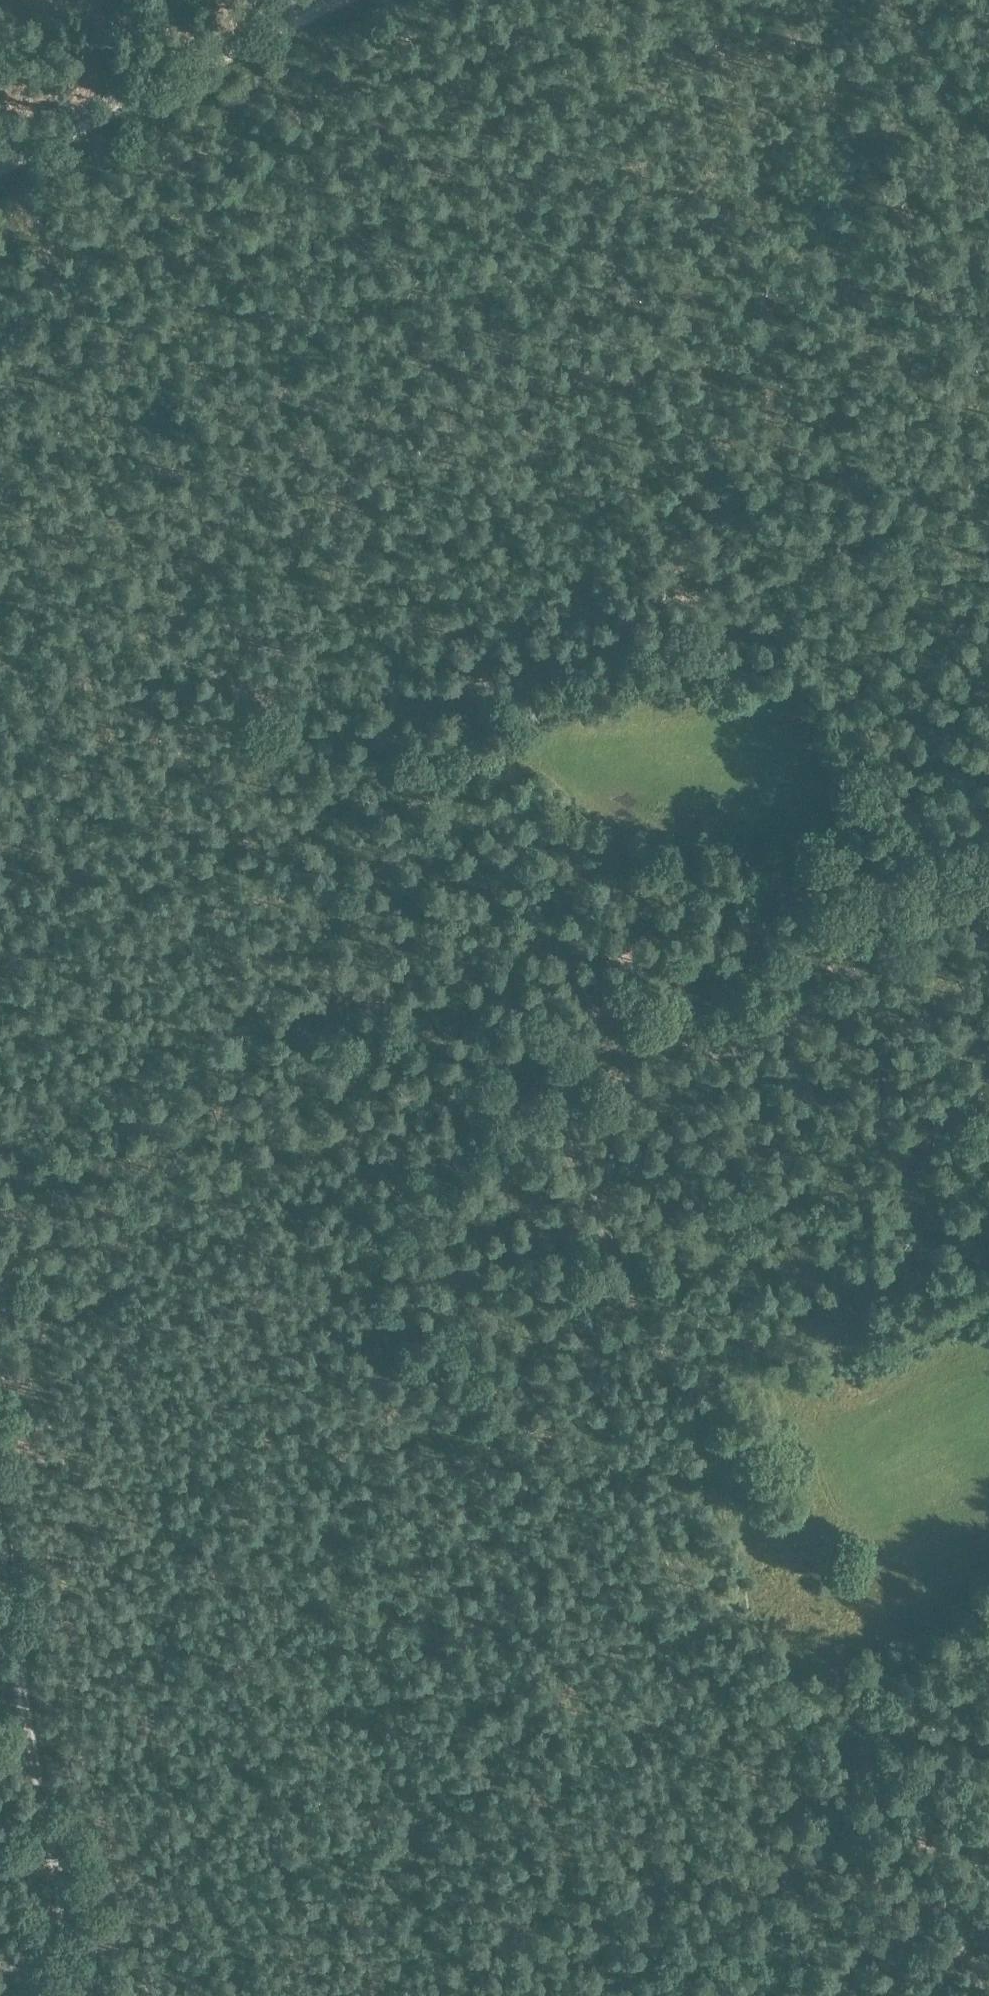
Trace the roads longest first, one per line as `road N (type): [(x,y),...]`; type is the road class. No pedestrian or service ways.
road 1 (track): [(0,1565),(76,1995)]
road 2 (track): [(339,0),(0,172)]

